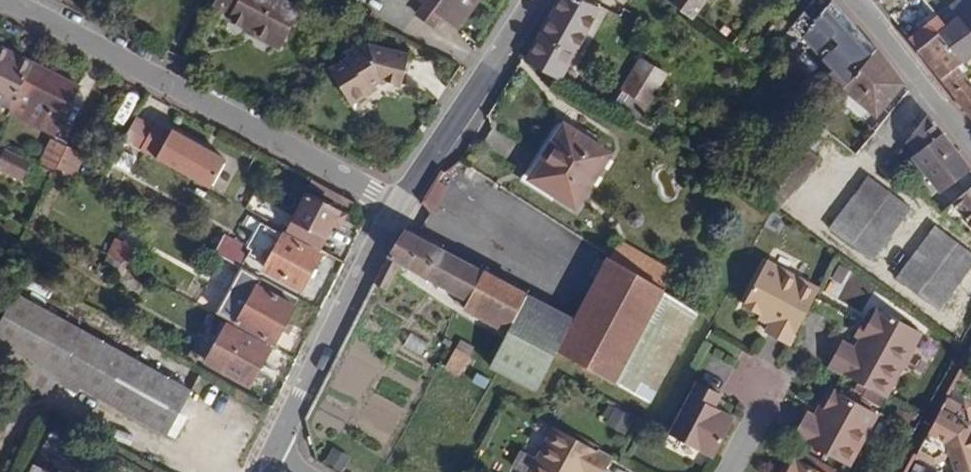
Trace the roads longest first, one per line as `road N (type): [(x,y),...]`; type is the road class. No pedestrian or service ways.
road 1 (residential): [(397,202),(7,0)]
road 2 (tertiary): [(272,454),(397,202)]
road 3 (tertiary): [(397,202),(536,0)]
road 4 (residential): [(970,145),(848,0)]

